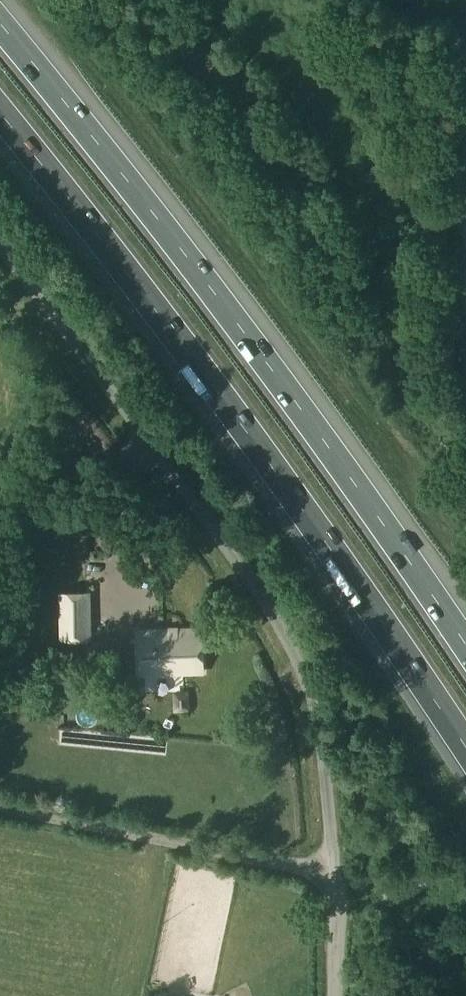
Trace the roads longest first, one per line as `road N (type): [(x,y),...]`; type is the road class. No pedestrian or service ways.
road 1 (motorway): [(0,111),(307,517),(465,748)]
road 2 (motorway): [(465,649),(354,479),(0,28)]
road 3 (track): [(332,874),(0,807)]
road 4 (unclassified): [(334,995),(332,874)]

